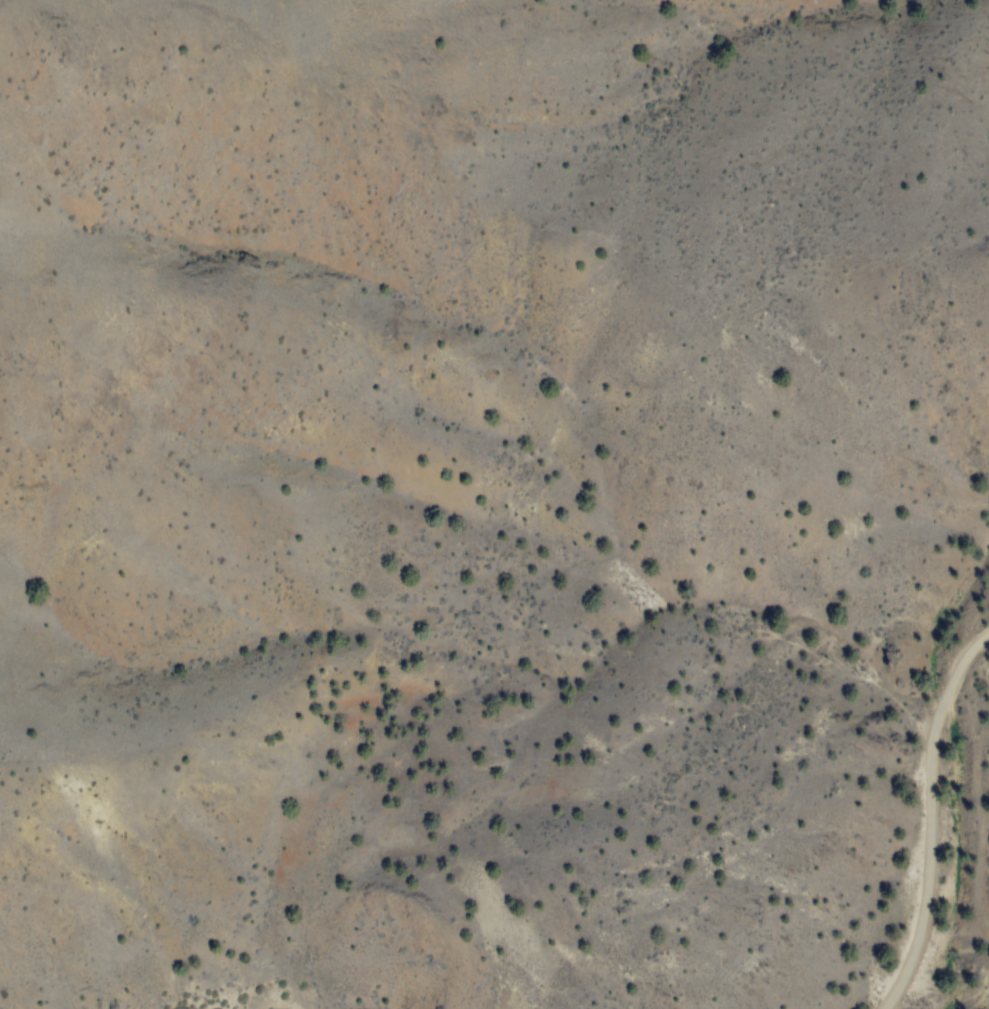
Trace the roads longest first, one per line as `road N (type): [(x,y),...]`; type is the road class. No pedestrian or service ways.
road 1 (residential): [(988,626),(940,708),(929,772),(929,887),(908,966),(882,1008)]

